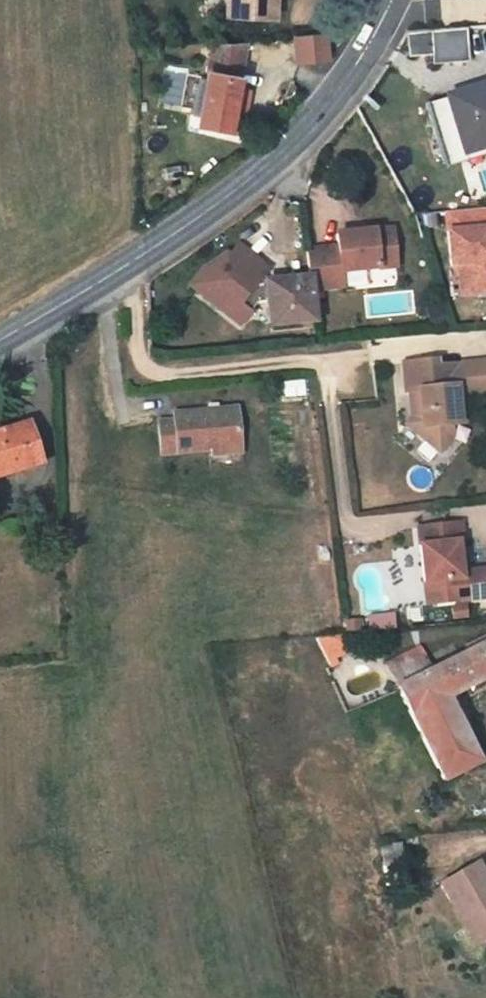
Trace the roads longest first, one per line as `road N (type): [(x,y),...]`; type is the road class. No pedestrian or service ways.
road 1 (primary): [(395,0),(367,61),(323,125),(130,269),(0,345)]

